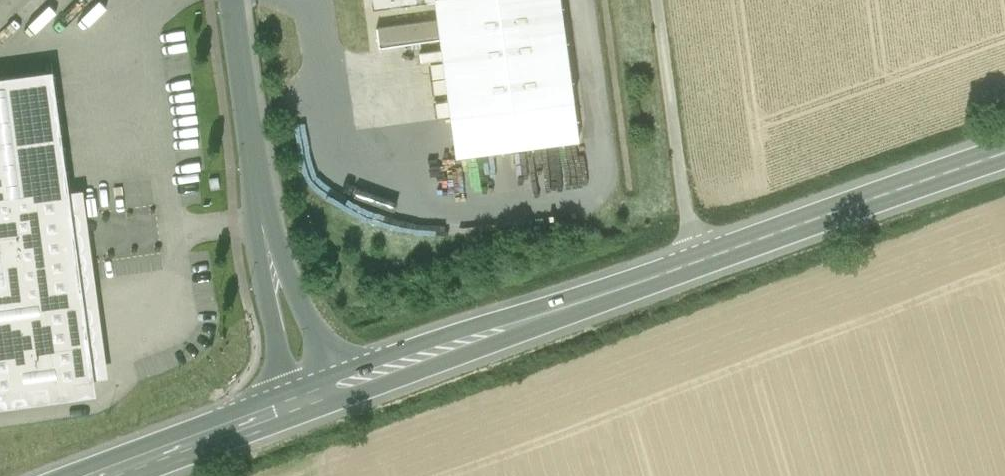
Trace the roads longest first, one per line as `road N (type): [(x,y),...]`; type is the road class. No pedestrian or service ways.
road 1 (secondary): [(314,396),(1004,152)]
road 2 (unclassified): [(232,0),(272,269),(314,396)]
road 3 (track): [(665,0),(694,263)]
road 4 (secondary): [(104,475),(314,396)]

